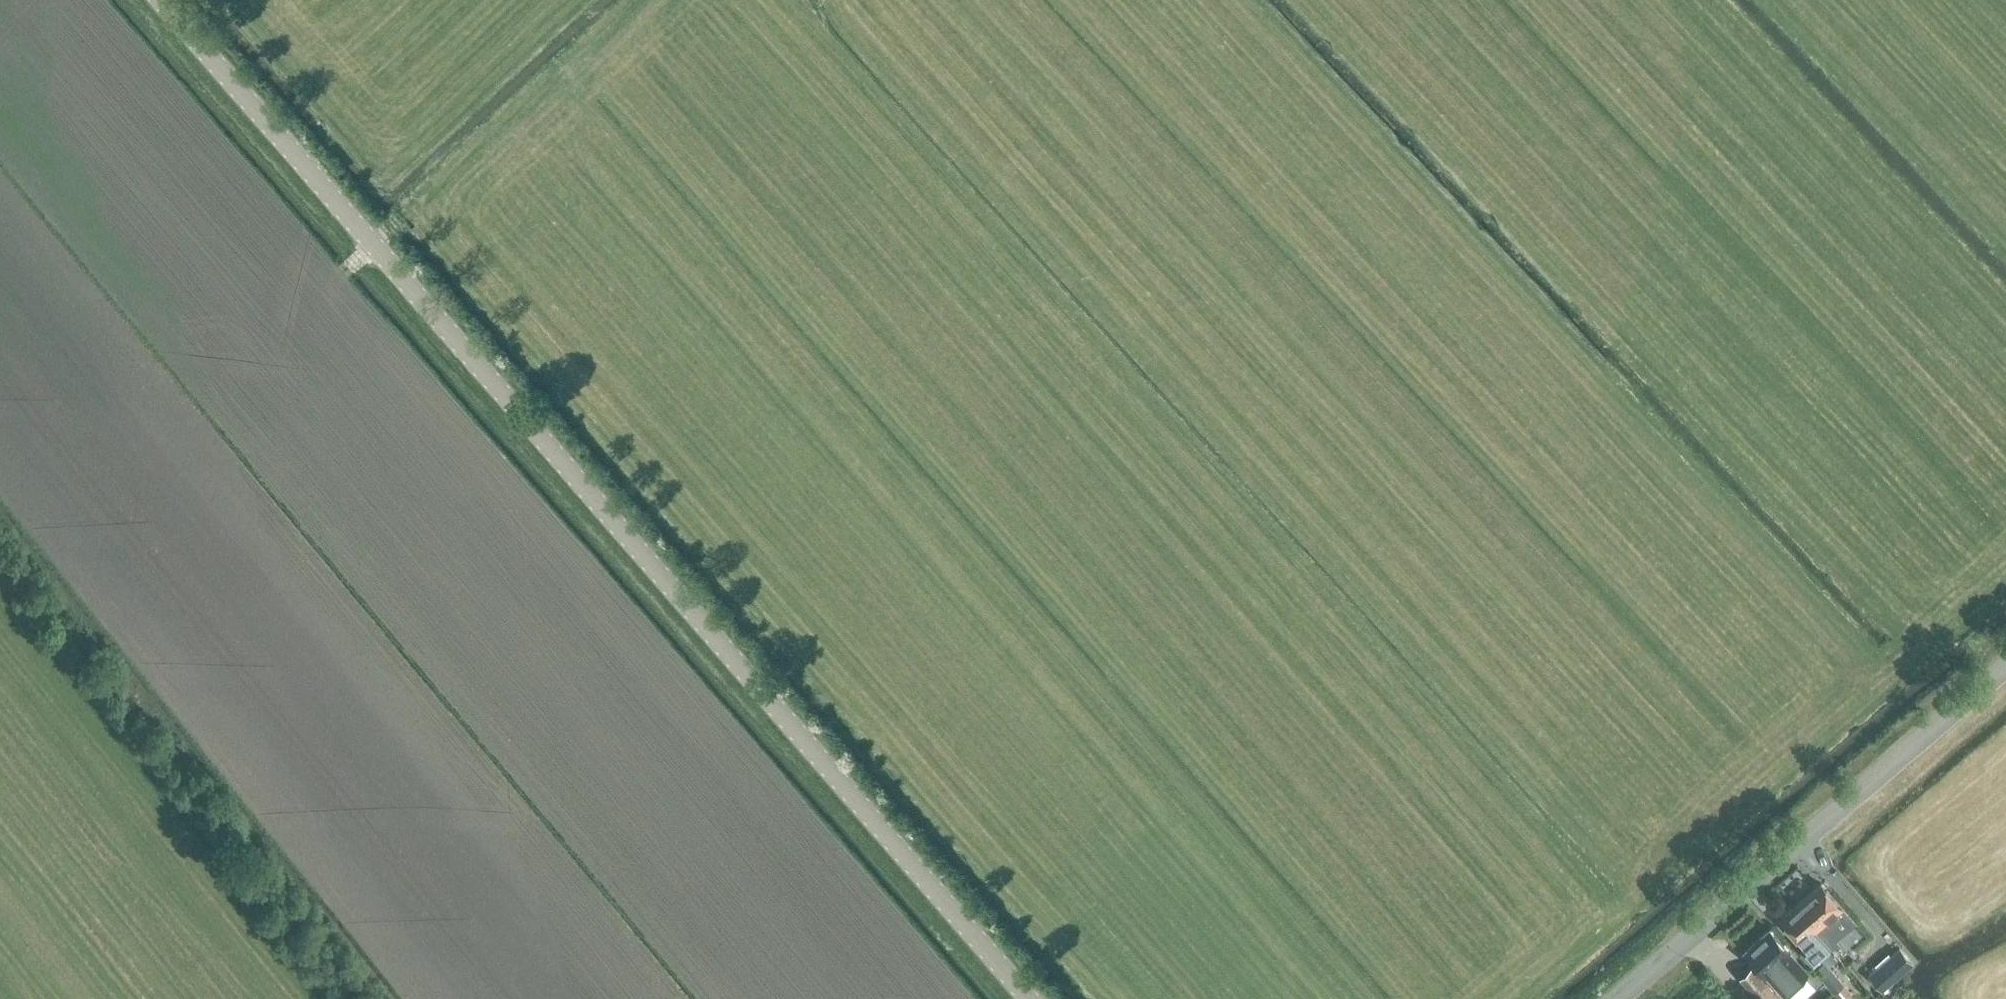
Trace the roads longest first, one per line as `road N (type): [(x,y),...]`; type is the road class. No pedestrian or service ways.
road 1 (unclassified): [(1028,998),(160,0)]
road 2 (tertiary): [(1616,998),(2005,667)]

